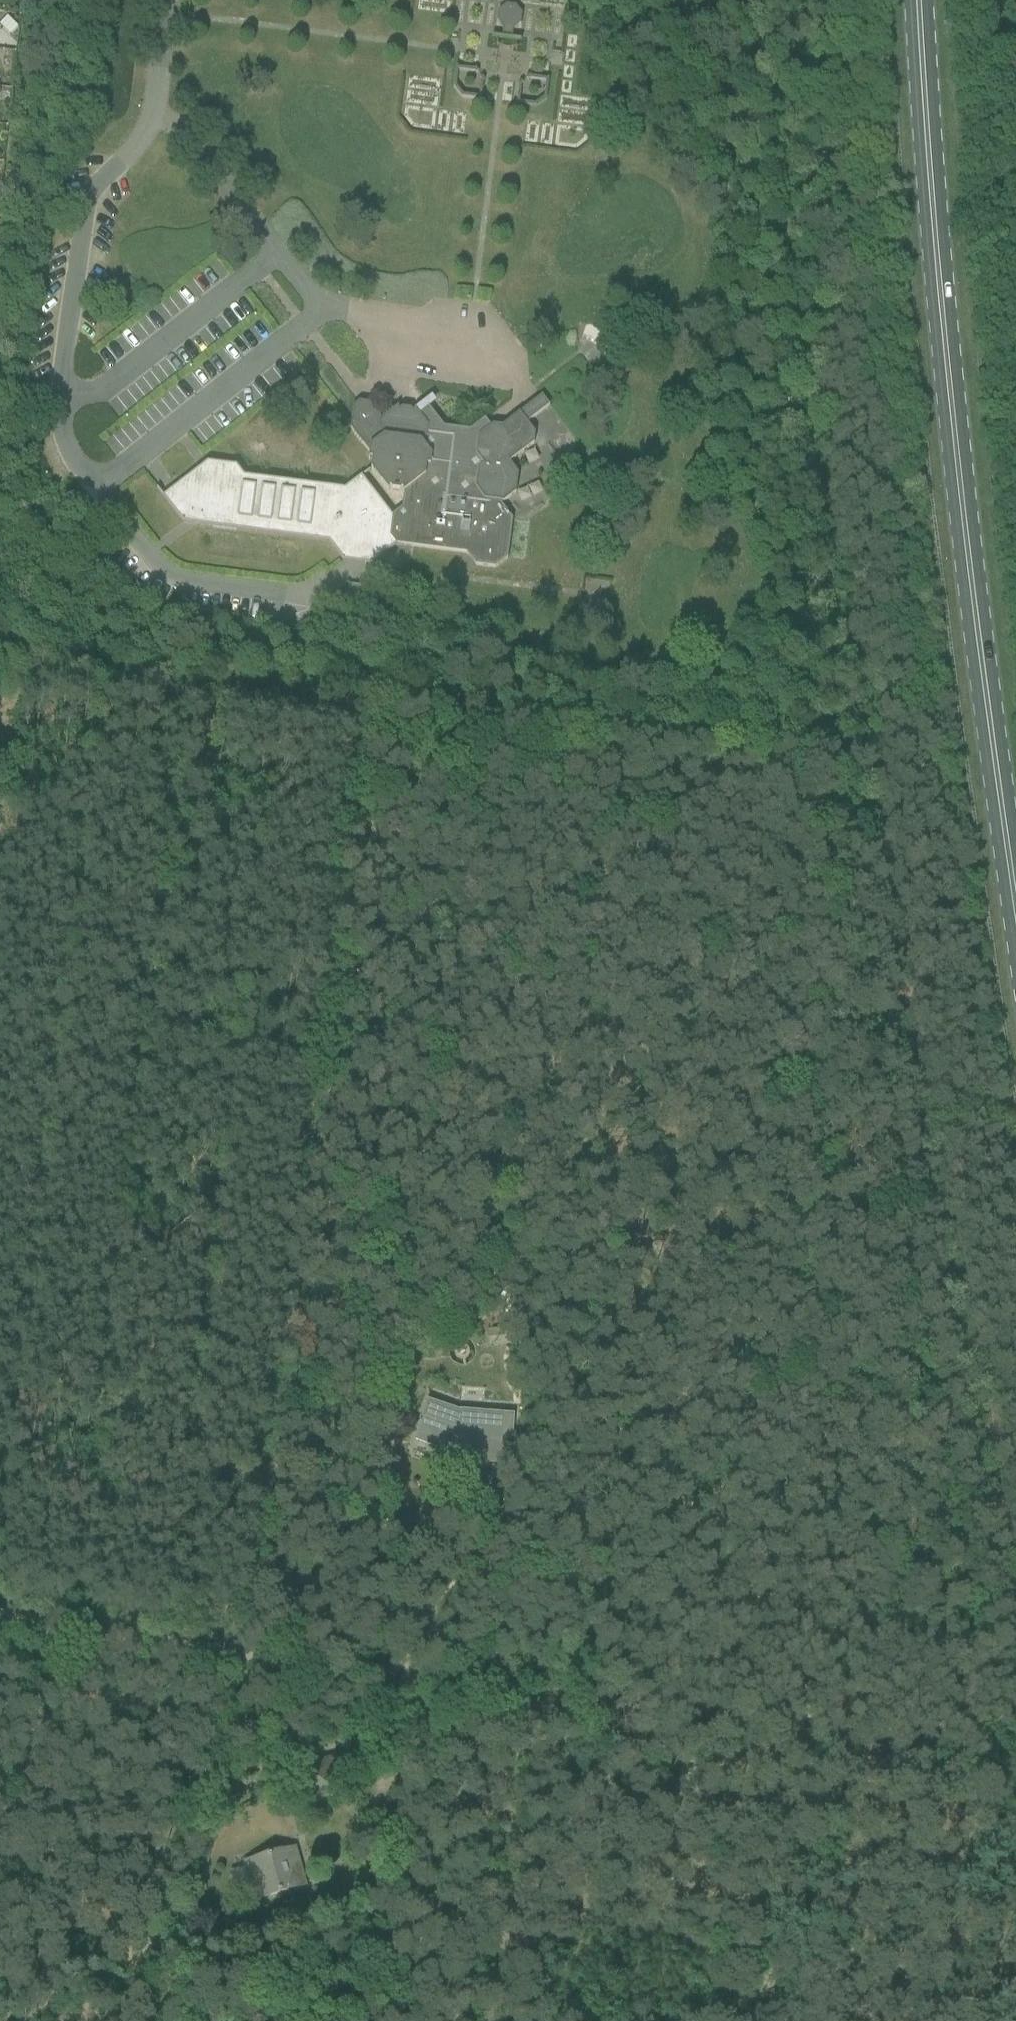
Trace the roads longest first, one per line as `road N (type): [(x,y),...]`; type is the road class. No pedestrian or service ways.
road 1 (primary): [(1015,948),(975,672),(918,0)]

